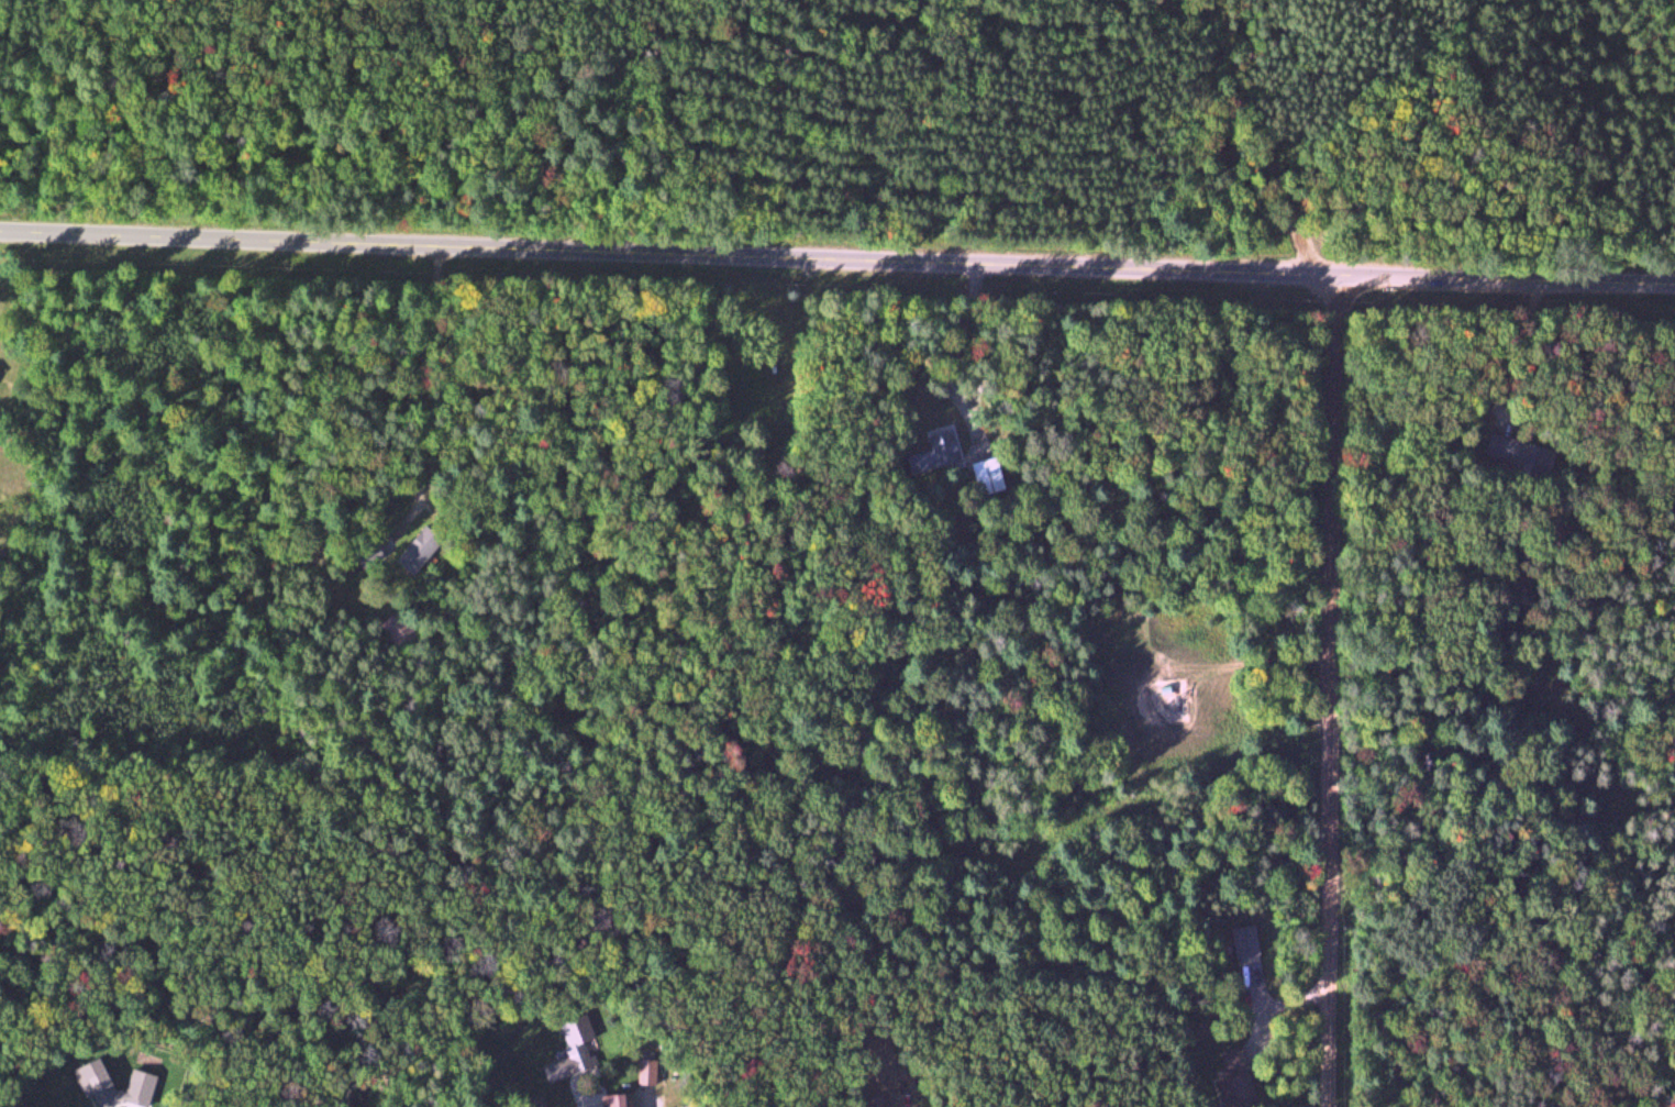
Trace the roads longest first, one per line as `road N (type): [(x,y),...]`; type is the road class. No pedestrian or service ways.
road 1 (residential): [(1674,287),(0,238)]
road 2 (residential): [(1335,278),(1324,748),(1330,1106)]

